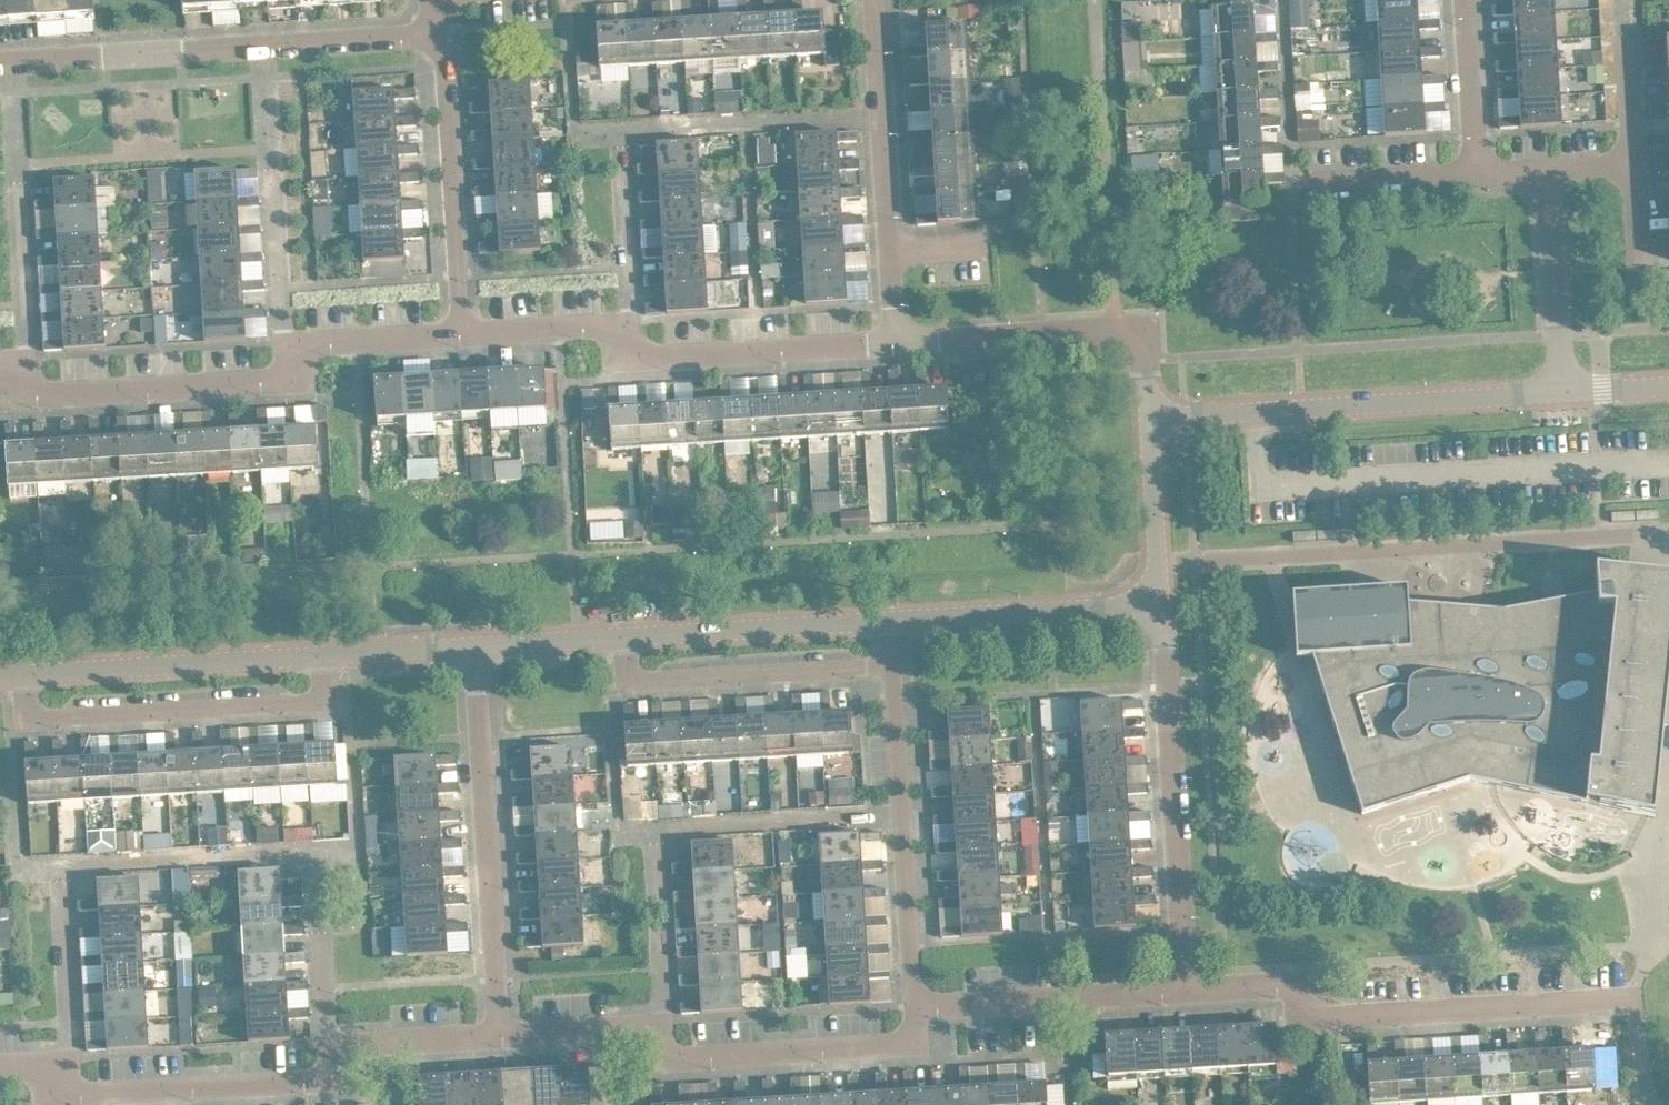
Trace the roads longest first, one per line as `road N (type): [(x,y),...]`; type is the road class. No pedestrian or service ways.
road 1 (residential): [(0,1068),(35,1066),(111,1098),(315,1083),(343,1046),(505,1034)]
road 2 (residential): [(0,365),(41,399),(283,383),(302,356),(349,342),(466,331)]
road 3 (residential): [(505,1034),(632,1024),(683,1059),(892,1044),(914,1033),(923,1001)]
road 4 (residential): [(1190,997),(1300,993),(1331,1014),(1639,994)]
road 5 (residential): [(466,331),(616,322),(627,354),(897,338)]
road 6 (residential): [(0,55),(432,28)]
road 7 (residential): [(1149,584),(1169,676),(1190,997)]
road 8 (tertiary): [(1150,422),(1563,384)]
road 9 (residential): [(17,686),(20,728),(326,705),(325,665)]
road 10 (residential): [(505,1034),(476,656)]
road 11 (residential): [(897,338),(1142,325),(1150,422)]
road 12 (residential): [(613,642),(617,691),(902,669)]
road 13 (residential): [(923,1001),(902,669)]
road 14 (tertiary): [(17,686),(325,665)]
road 15 (residential): [(466,331),(432,28)]
road 16 (tertiary): [(613,642),(898,618)]
road 17 (residential): [(1190,997),(923,1001)]
road 18 (residential): [(894,258),(882,0)]
road 19 (tertiary): [(898,618),(1133,597),(1149,584)]
road 20 (residential): [(1563,384),(1550,169)]
road 21 (residential): [(1292,184),(1477,173)]
road 22 (residential): [(1477,173),(1467,0)]
road 23 (tertiary): [(1149,584),(1160,574),(1161,537),(1150,422)]
road 24 (residential): [(1636,164),(1626,0)]
road 25 (tertiary): [(325,665),(476,656)]
road 26 (tertiary): [(476,656),(613,642)]

